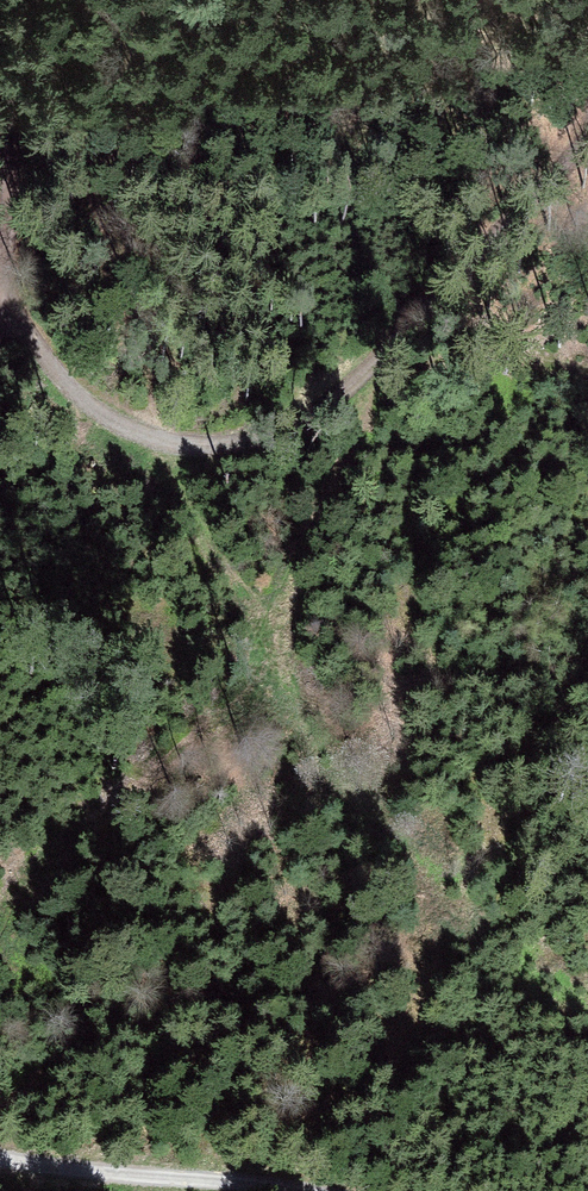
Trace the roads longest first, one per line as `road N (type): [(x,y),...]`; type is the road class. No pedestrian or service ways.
road 1 (track): [(4,302),(68,398),(142,434),(235,450),(362,375),(529,213),(587,142)]
road 2 (track): [(362,375),(360,469),(290,612),(258,644),(224,620),(142,434)]
road 3 (track): [(0,1166),(261,1190)]
road 4 (track): [(0,132),(4,302)]

